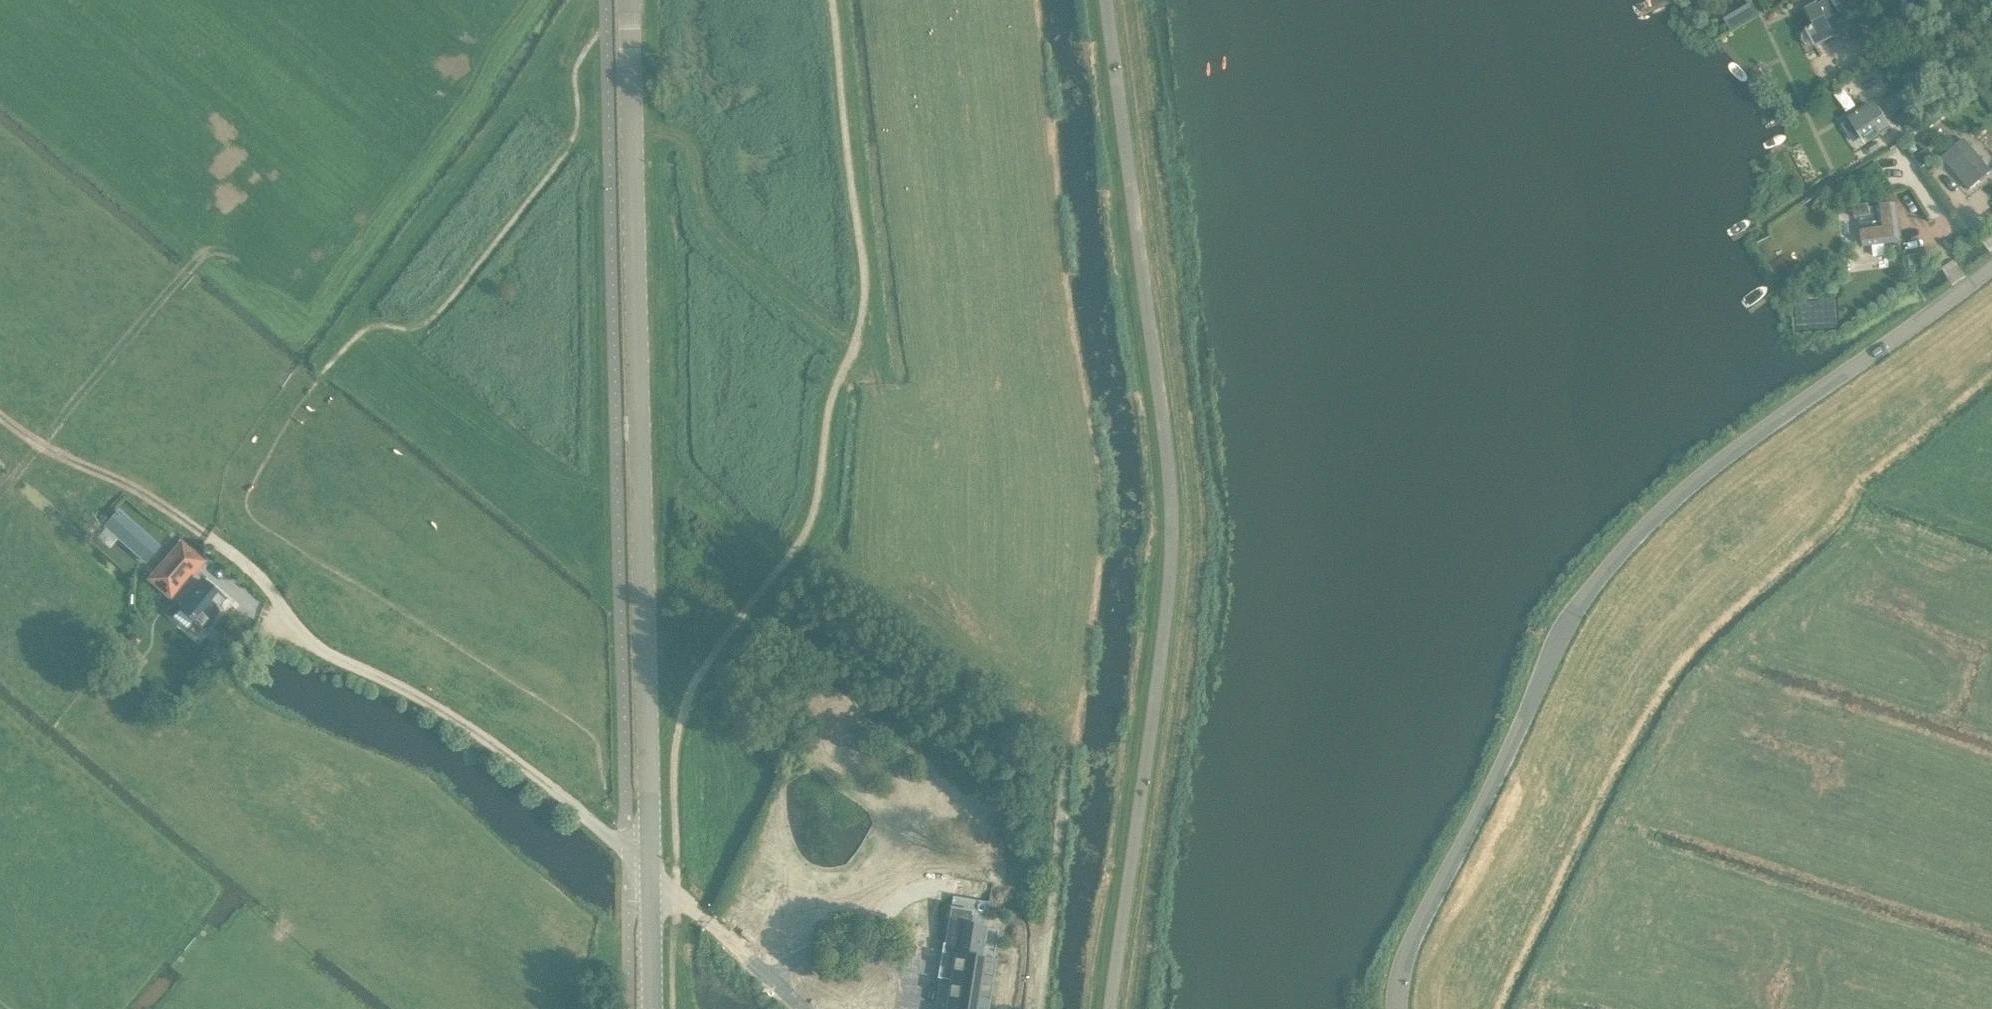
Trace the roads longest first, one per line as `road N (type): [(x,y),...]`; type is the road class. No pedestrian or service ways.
road 1 (tertiary): [(653,1008),(629,0)]
road 2 (unclassified): [(1396,1008),(1409,947),(1590,592),(1710,470),(1991,267)]

